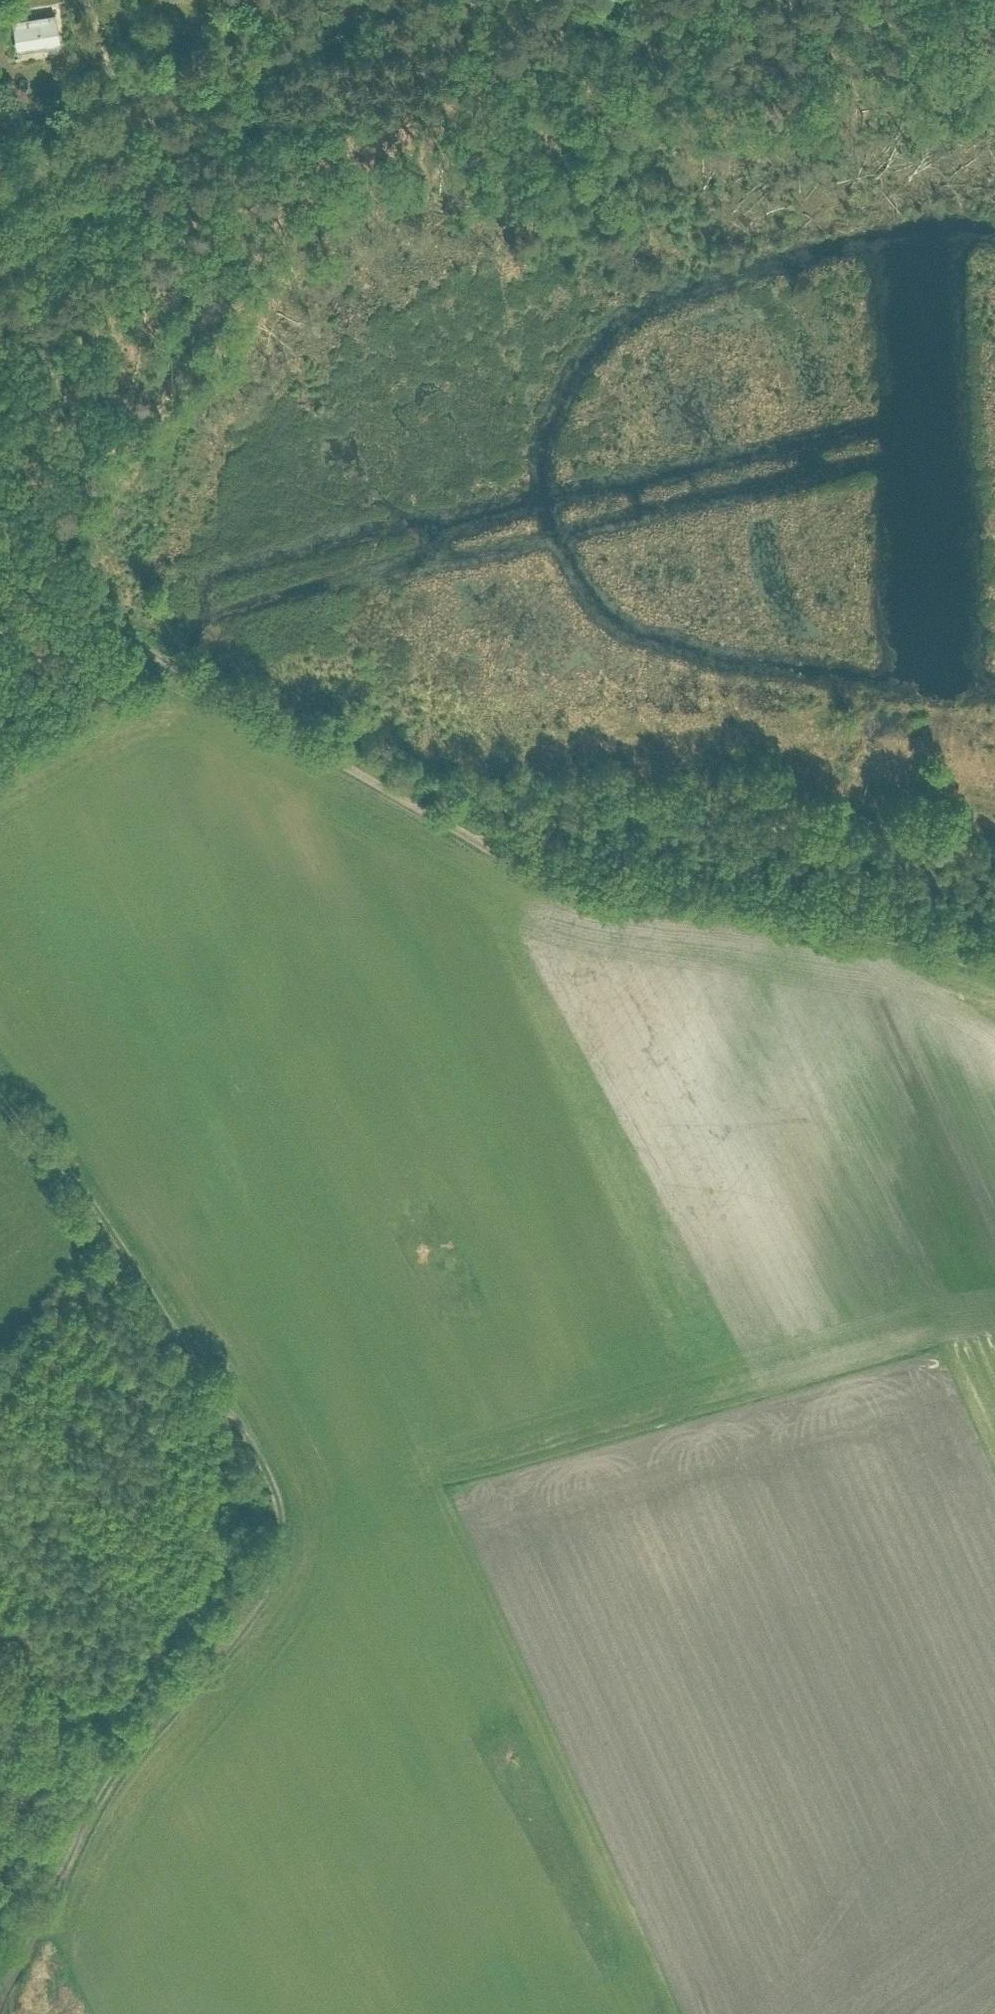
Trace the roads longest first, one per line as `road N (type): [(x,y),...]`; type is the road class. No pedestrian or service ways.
road 1 (track): [(0,1095),(121,1244),(265,1471),(286,1527),(273,1581),(133,1750),(79,1835),(0,2011)]
road 2 (track): [(487,846),(132,643),(9,531)]
road 3 (track): [(994,964),(796,916),(586,889),(487,846)]
road 4 (track): [(382,0),(0,188)]

